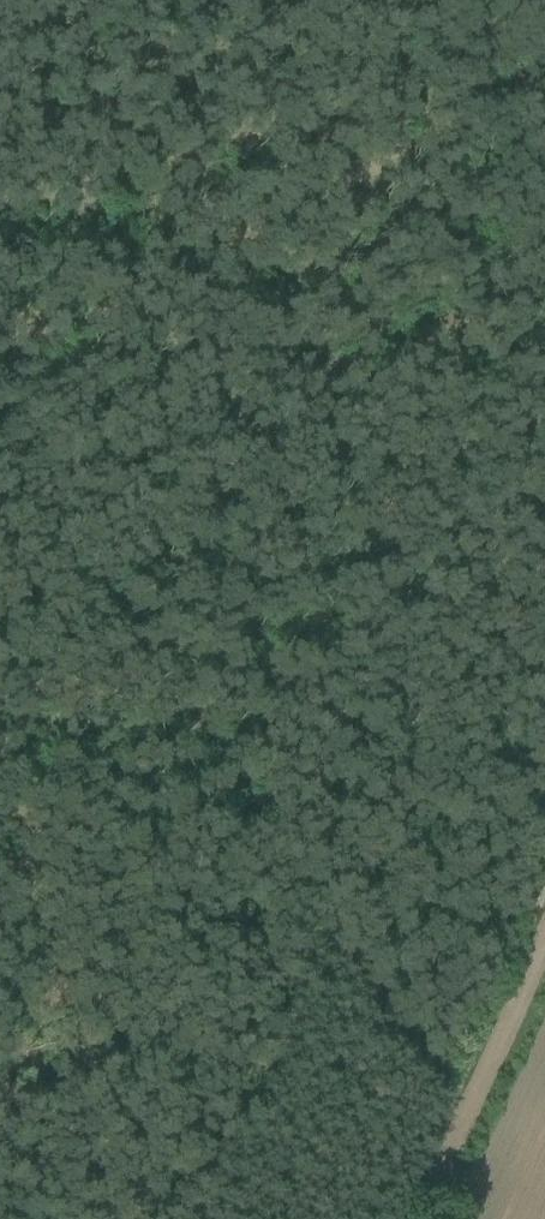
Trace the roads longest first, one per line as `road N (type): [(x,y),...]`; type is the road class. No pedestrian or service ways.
road 1 (track): [(542,0),(526,88),(0,372)]
road 2 (track): [(95,1218),(0,795)]
road 3 (track): [(544,942),(421,1218)]
road 4 (track): [(465,0),(544,114)]

